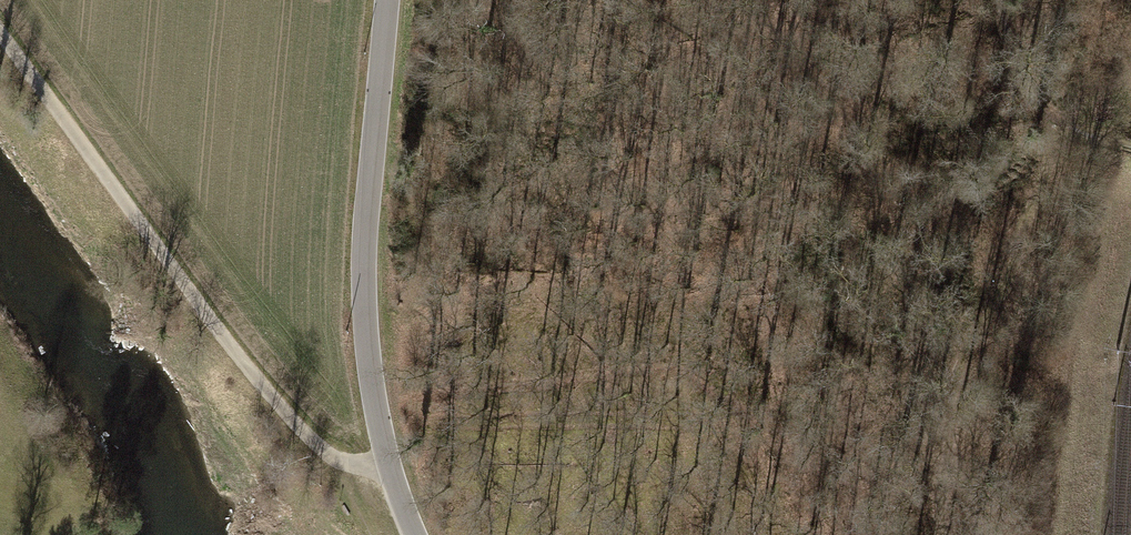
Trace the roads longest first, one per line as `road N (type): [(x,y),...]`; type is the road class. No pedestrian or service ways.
road 1 (track): [(0,34),(236,353),(307,436),(353,465),(389,468)]
road 2 (residential): [(387,0),(366,195),(367,353),(389,468),(417,534)]
road 3 (track): [(1059,120),(1002,289),(947,392),(938,515),(946,534)]
road 4 (track): [(1130,146),(1059,120),(1036,96),(1000,0)]

